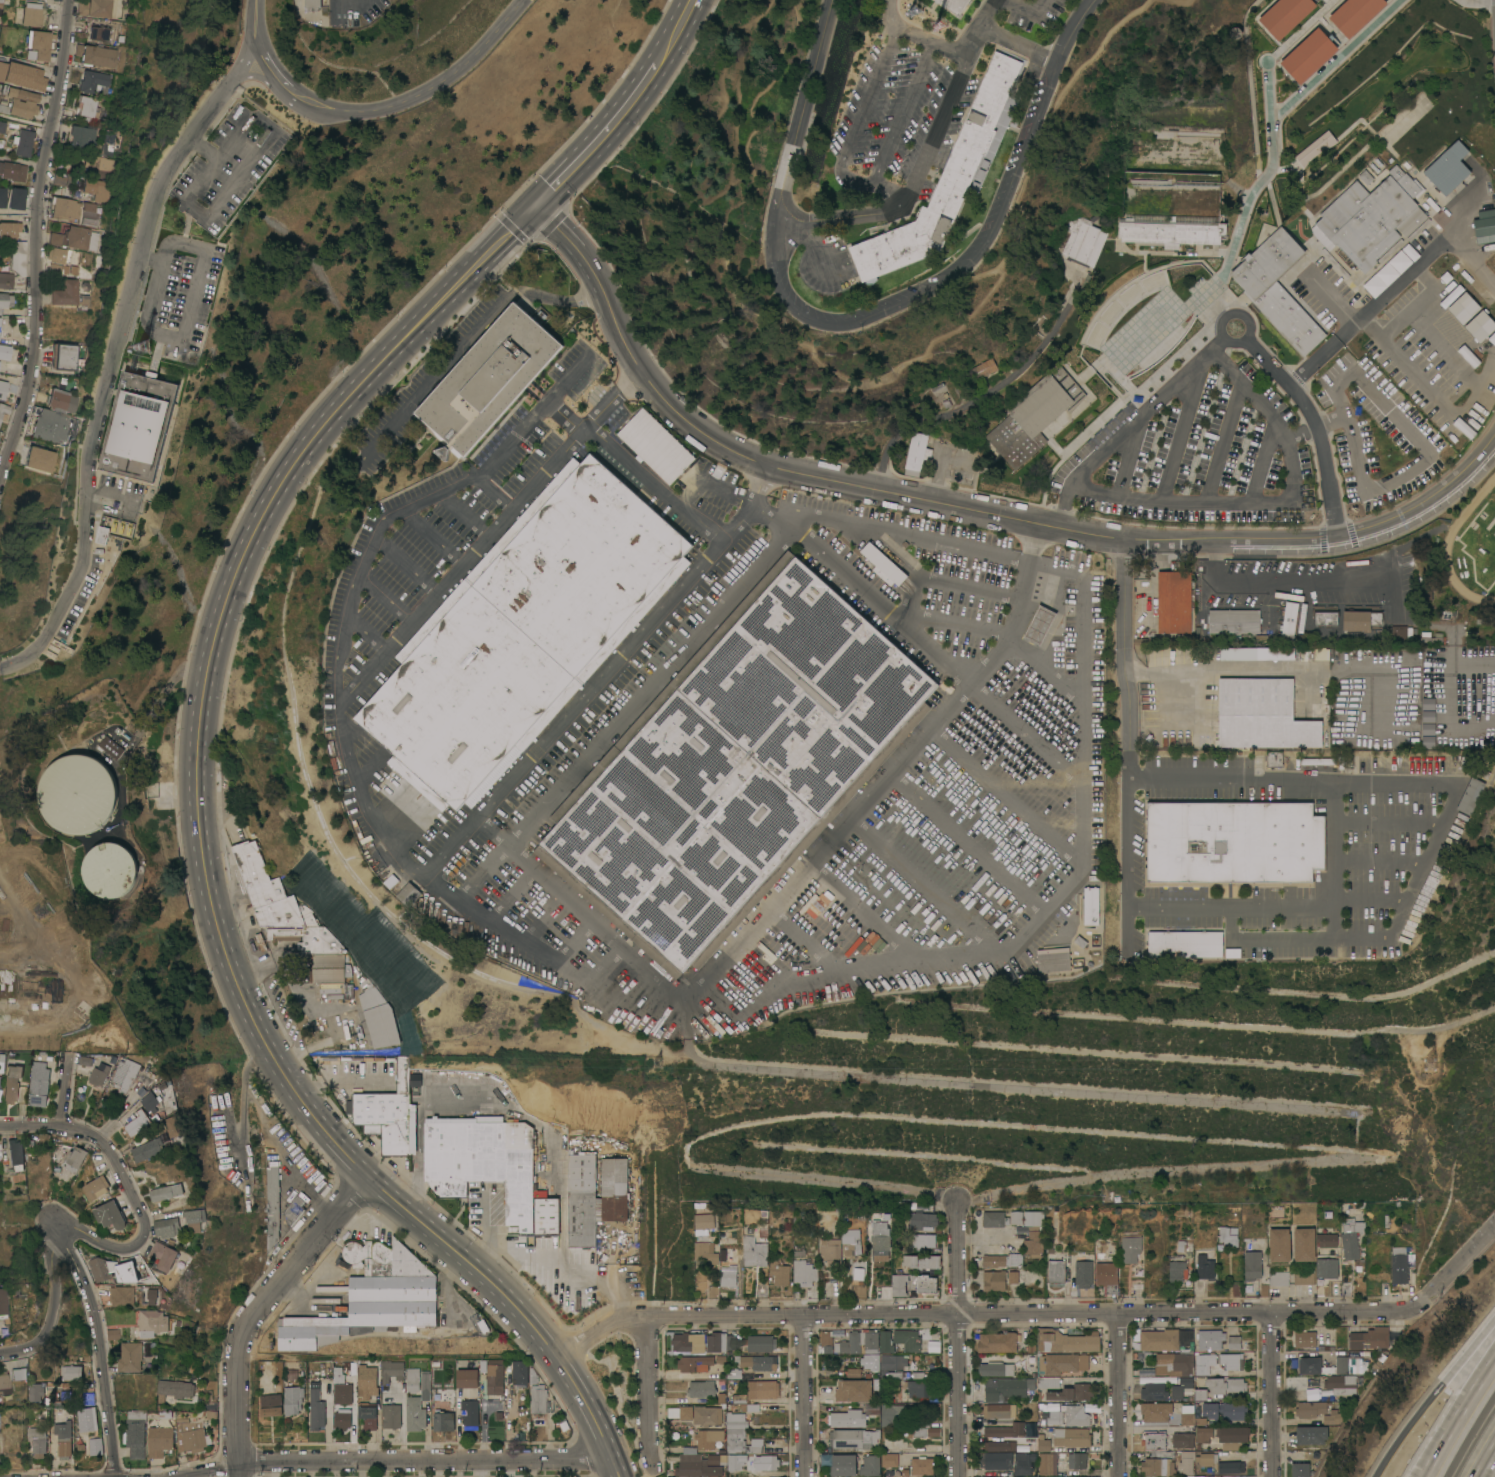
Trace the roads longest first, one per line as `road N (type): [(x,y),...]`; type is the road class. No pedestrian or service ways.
road 1 (primary): [(369,1180),(282,1071),(233,977),(201,841),(201,702),(222,612),(252,536),(302,454),(355,389),(536,207)]
road 2 (residential): [(561,1360),(616,1321),(648,1318),(1409,1314)]
road 3 (residential): [(834,0),(787,177),(778,263),(795,303),(839,323),(903,305),(940,284),(987,240),(1055,68),(1094,0)]
road 4 (residential): [(880,491),(1123,540),(1326,542),(1413,514),(1494,443)]
road 5 (residential): [(255,0),(256,40),(171,161),(155,200),(92,449),(87,547)]
road 6 (residential): [(114,1476),(95,1317),(58,1224),(126,1250),(138,1245),(145,1225),(99,1140),(60,1128),(71,1056)]
road 7 (residential): [(0,476),(29,384),(37,175),(68,0)]
road 8 (residential): [(179,1476),(238,1462),(570,1459),(607,1445)]
road 9 (primary): [(619,1476),(585,1401),(539,1332),(484,1274),(369,1180)]
road 10 (residential): [(604,292),(641,370),(702,434),(769,467),(880,491)]
road 11 (residential): [(238,1476),(235,1363),(242,1327),(369,1180)]
road 12 (residential): [(521,0),(440,82),(371,110),(309,102),(282,81),(256,40)]
road 13 (residential): [(959,1476),(957,1203)]
road 14 (motorway): [(1494,1318),(1374,1476)]
road 15 (primary): [(536,207),(656,67)]
road 16 (residential): [(1118,1476),(1117,1315)]
road 17 (residential): [(1268,1476),(1269,1315)]
road 18 (residential): [(805,1476),(804,1316)]
road 19 (residential): [(61,1237),(50,1258),(51,1326),(42,1343),(0,1356)]
road 20 (residential): [(87,547),(42,645),(1,668)]
road 21 (residential): [(648,1318),(654,1464)]
road 22 (motorway): [(1494,1363),(1425,1476)]
road 23 (residential): [(1409,1314),(1494,1223)]

